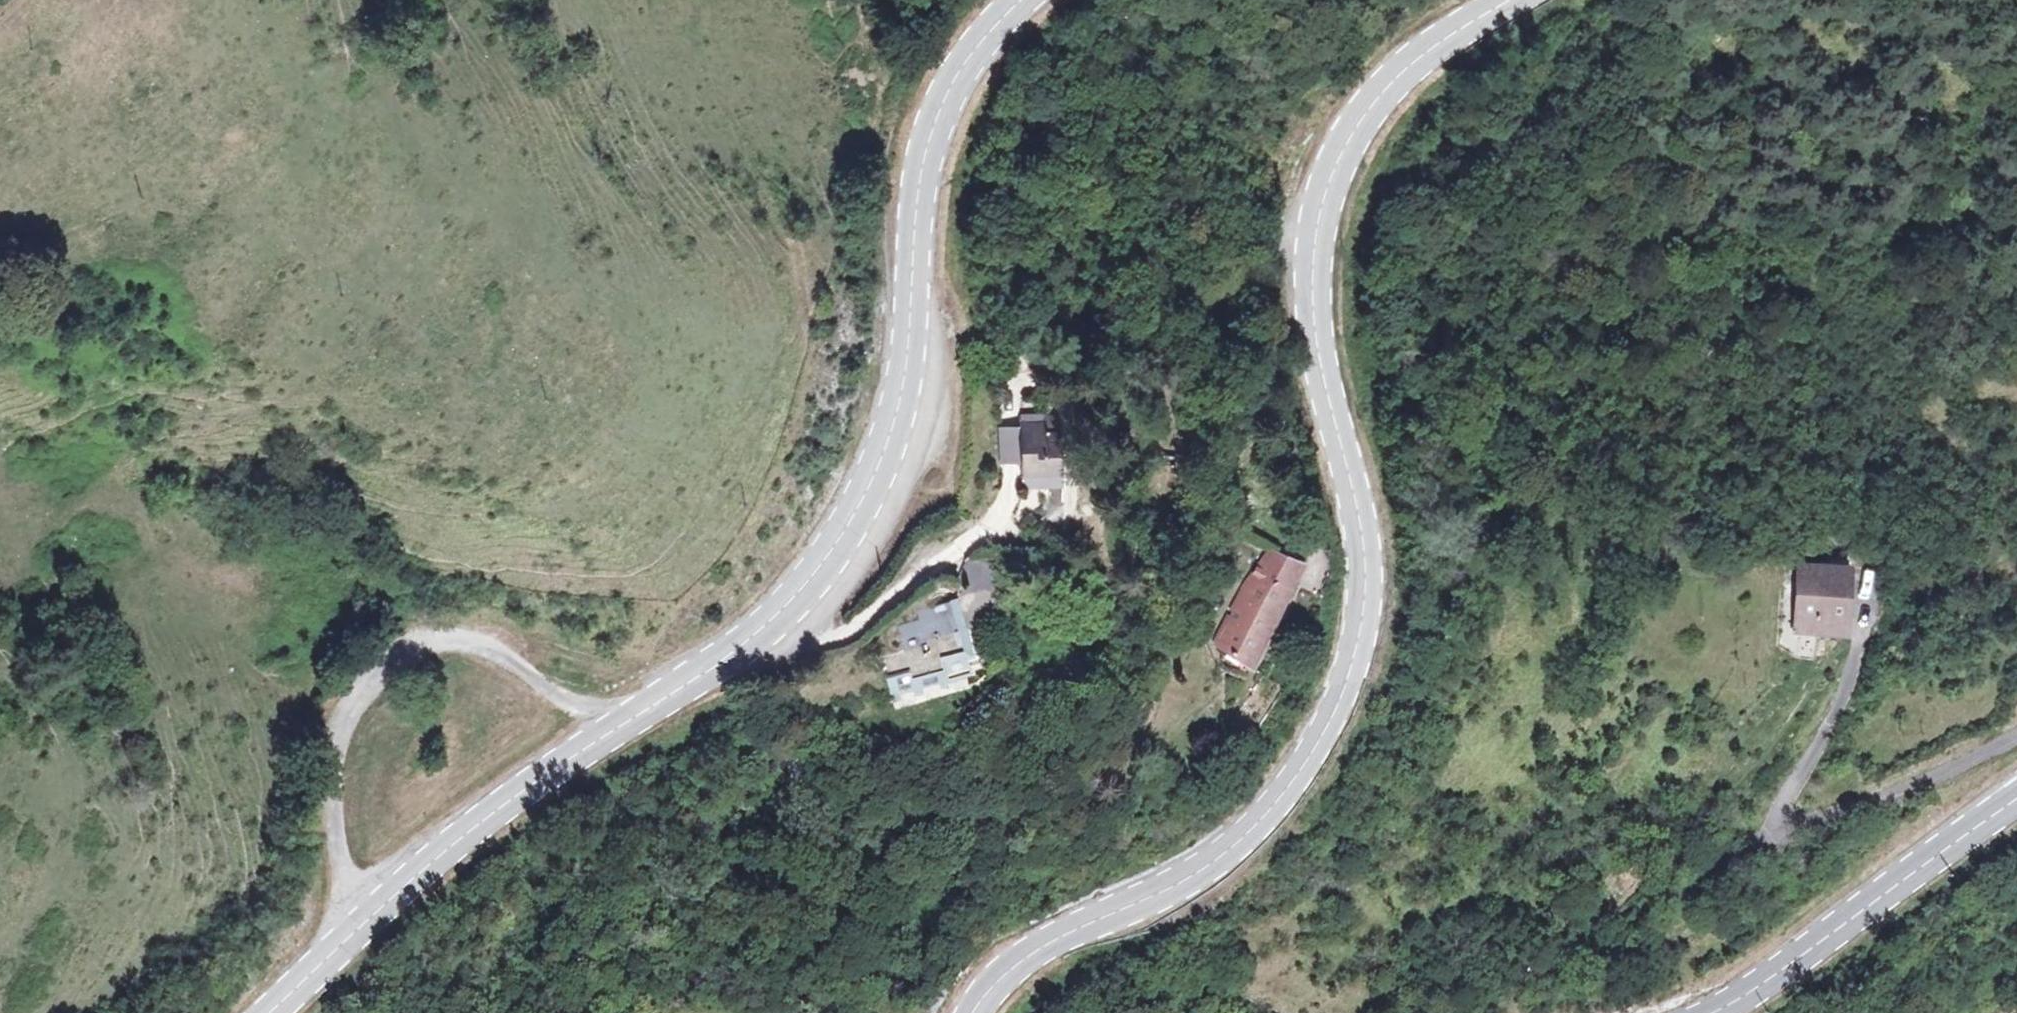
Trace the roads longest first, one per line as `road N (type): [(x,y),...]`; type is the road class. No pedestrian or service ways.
road 1 (secondary): [(1018,0),(970,51),(926,138),(905,376),(871,491),(819,572),(726,663),(373,908),(268,1012)]
road 2 (secondary): [(972,1012),(1012,962),(1206,867),(1282,794),(1329,721),(1362,582),(1332,398),(1297,267),(1344,154),(1422,57),(1515,0)]
road 3 (secondary): [(2016,802),(1711,1012)]

